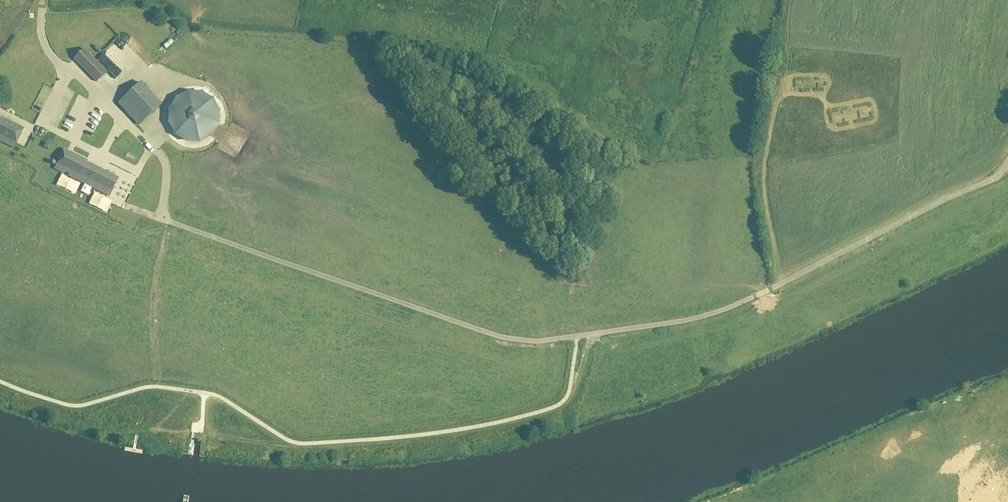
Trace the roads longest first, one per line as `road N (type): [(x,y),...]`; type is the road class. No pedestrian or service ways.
road 1 (unclassified): [(1007,162),(721,310),(542,341),(501,337),(163,219)]
road 2 (track): [(791,0),(790,63),(764,171),(781,283)]

